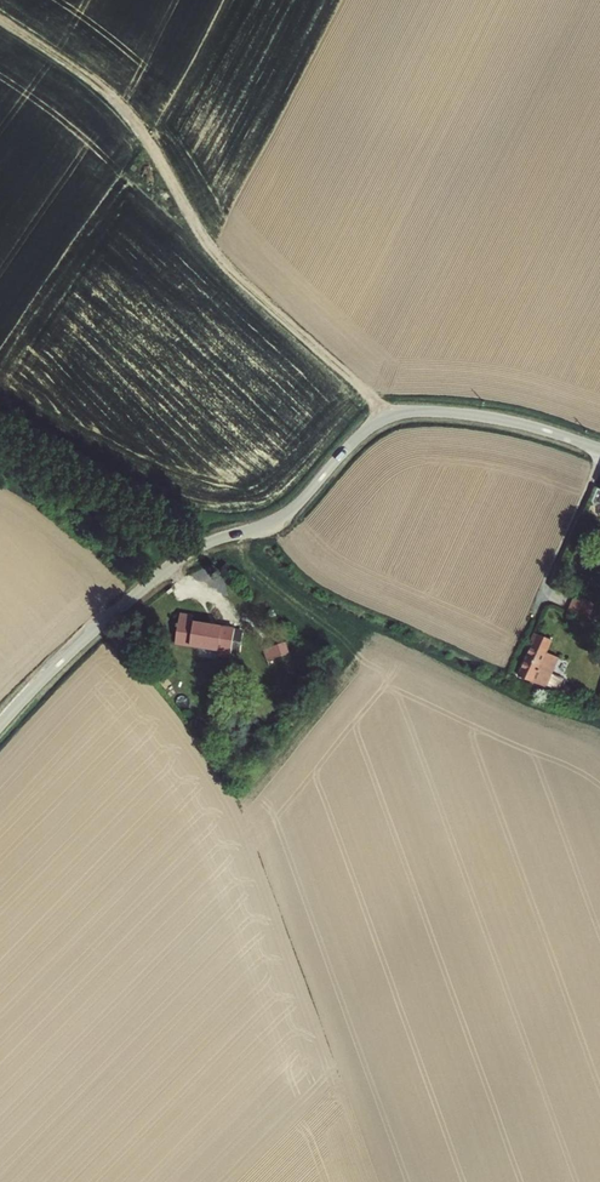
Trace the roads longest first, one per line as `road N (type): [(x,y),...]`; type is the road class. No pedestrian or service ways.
road 1 (unclassified): [(0,725),(172,565),(279,519),(364,429),(387,417),(480,417),(599,449)]
road 2 (track): [(0,22),(125,111),(214,256),(387,417)]
road 3 (track): [(244,532),(253,559),(327,615),(561,710),(599,717)]
road 4 (unclassified): [(599,464),(508,683)]

